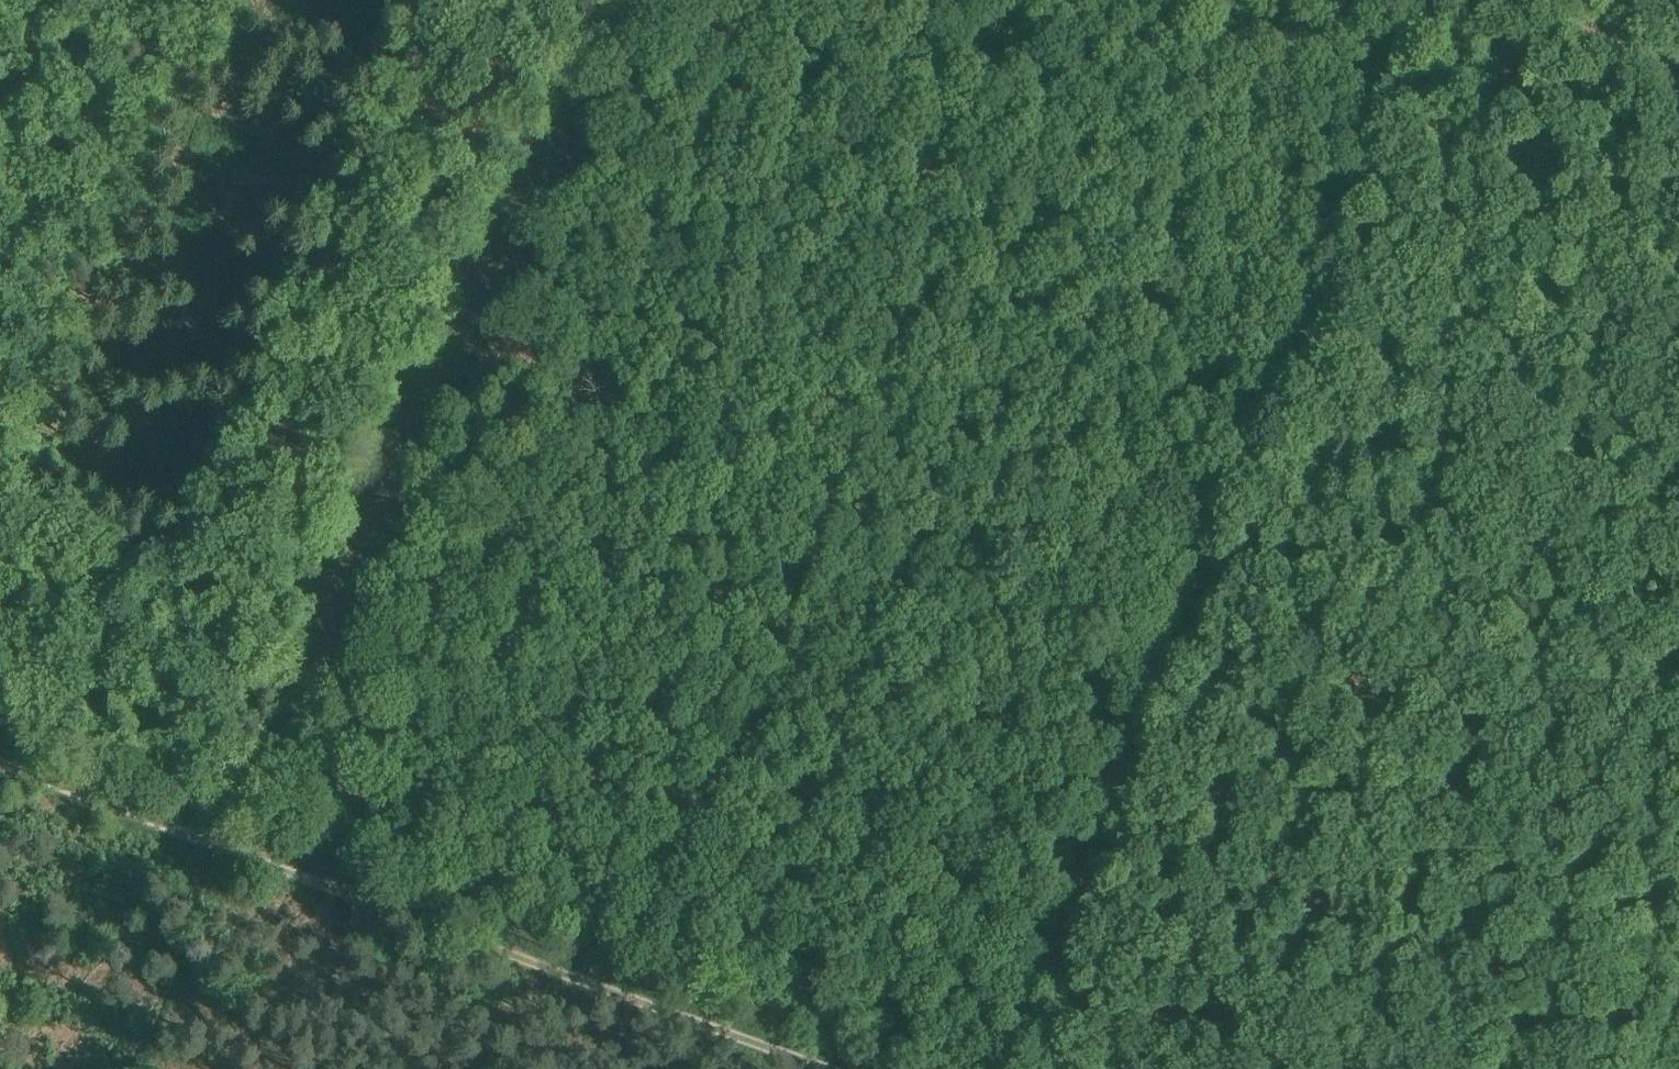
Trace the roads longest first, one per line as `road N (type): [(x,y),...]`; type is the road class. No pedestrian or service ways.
road 1 (track): [(1436,0),(1041,1068)]
road 2 (track): [(857,1068),(0,760)]
road 3 (track): [(1216,0),(1409,77),(1678,164)]

